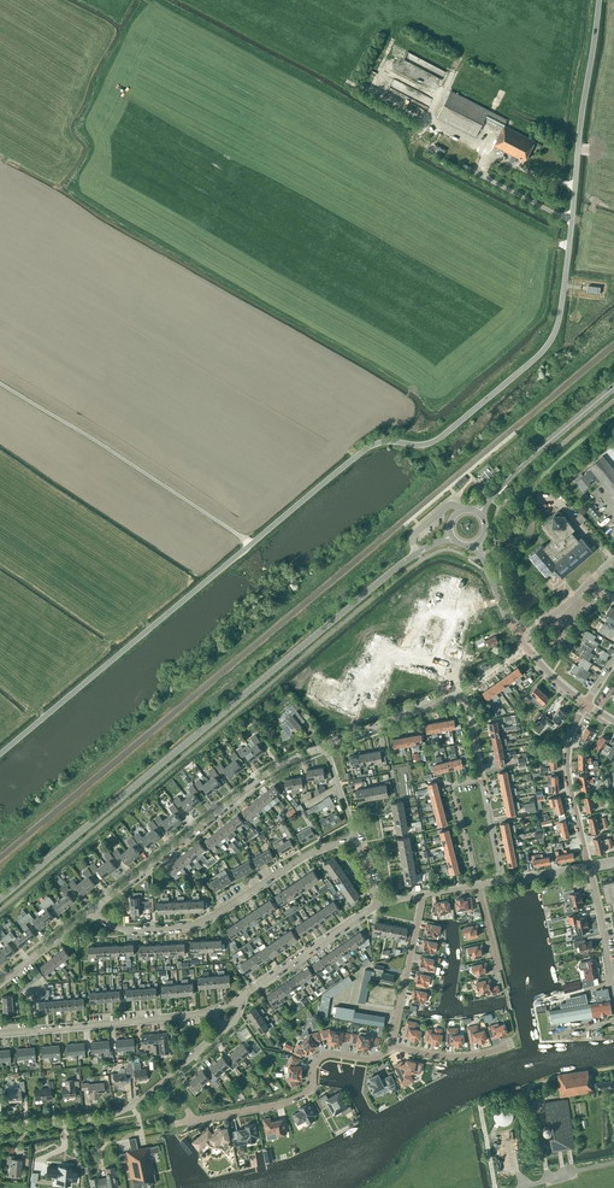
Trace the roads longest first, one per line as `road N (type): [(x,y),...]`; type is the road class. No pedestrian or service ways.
road 1 (unclassified): [(0,754),(356,457),(381,443),(438,439),(547,346),(563,298),(599,0)]
road 2 (tertiary): [(0,899),(385,577),(452,536)]
road 3 (residential): [(92,912),(122,930),(195,924),(307,855),(354,838)]
road 4 (unclassified): [(92,912),(271,771),(323,749)]
road 5 (residential): [(0,1127),(109,1116),(139,1103),(223,1032)]
road 6 (residential): [(393,1047),(371,1062),(323,1057),(305,1095),(285,1104),(177,1126)]
road 7 (unclassified): [(0,1035),(211,1015)]
road 8 (tertiary): [(478,513),(515,471),(613,387)]
road 9 (residential): [(589,867),(566,764),(585,704)]
road 10 (unclassified): [(242,997),(378,904)]
road 11 (residential): [(422,895),(393,1047)]
road 12 (unclassified): [(323,749),(465,693)]
road 13 (residential): [(613,999),(589,867)]
road 14 (residential): [(481,779),(452,790),(477,886)]
road 15 (residential): [(393,1047),(460,1058),(511,1045)]

